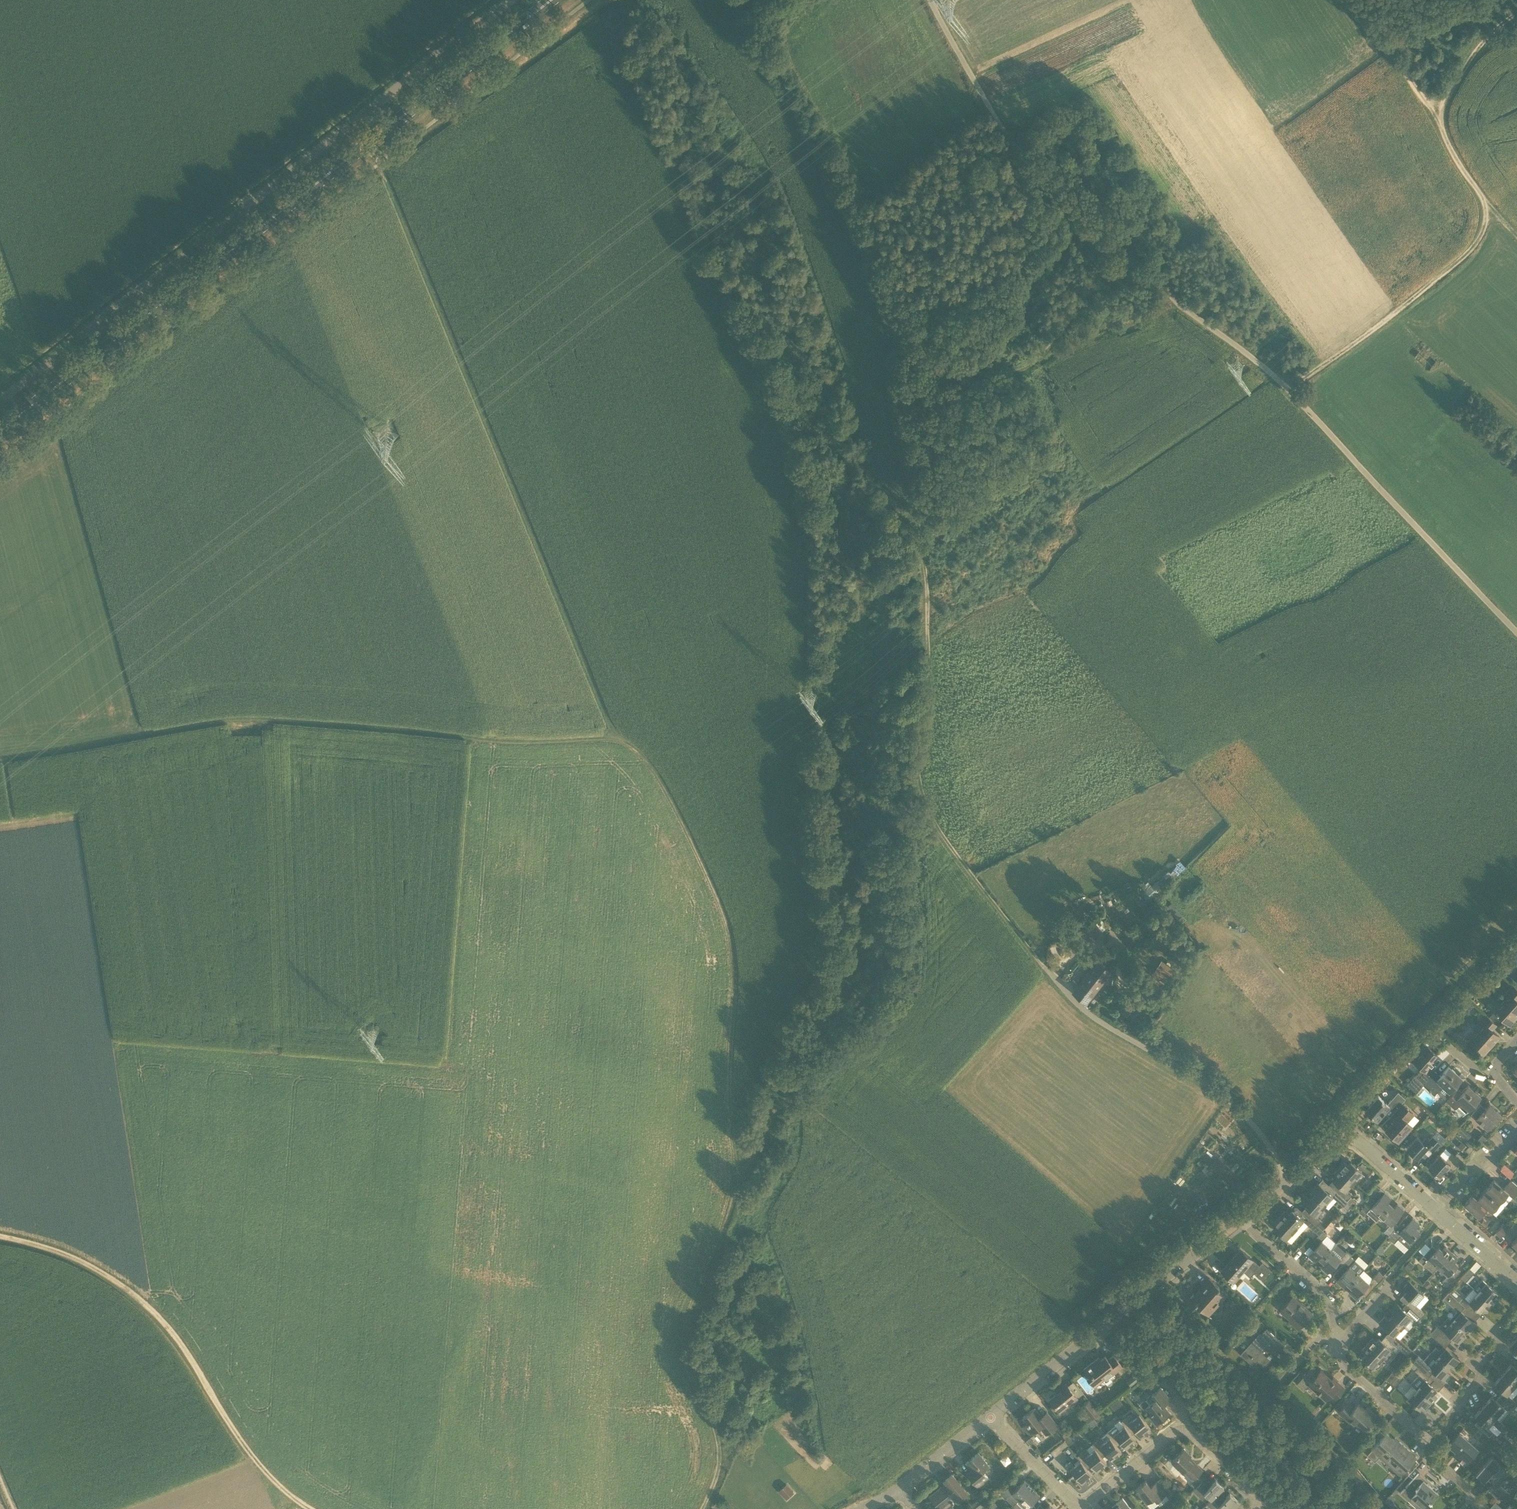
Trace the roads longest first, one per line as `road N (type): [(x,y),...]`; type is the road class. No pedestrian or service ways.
road 1 (unclassified): [(1516,637),(1292,389),(1061,203),(1018,157),(978,99),(930,0)]
road 2 (primary): [(0,430),(546,0)]
road 3 (track): [(618,741),(385,168),(355,121)]
road 4 (unclassified): [(0,399),(509,0)]
road 5 (track): [(618,741),(490,746),(263,723),(0,758)]
road 6 (unclassified): [(1288,1181),(1254,1125),(1221,1094),(1089,1020),(933,829),(919,798)]
road 7 (track): [(706,1508),(728,1455),(703,1382),(692,1313),(747,1170),(734,1068)]
road 8 (track): [(0,1237),(68,1254),(121,1282),(190,1362),(256,1464),(312,1508)]
road 9 (track): [(1292,389),(1480,243),(1485,202),(1441,121)]
road 10 (track): [(734,1068),(739,954),(722,883),(665,783),(618,741)]
road 11 (residential): [(1264,1502),(1180,1430),(1086,1502),(1074,1499),(991,1417)]
road 12 (track): [(1516,930),(1274,1153)]
road 13 (residential): [(991,1417),(1240,1219)]
road 14 (residential): [(1333,1336),(1320,1290),(1240,1219)]
road 15 (residential): [(1430,1444),(1516,1316)]
road 16 (track): [(1364,0),(1441,121)]
road 17 (residential): [(1430,1444),(1340,1362),(1340,1342)]
road 18 (track): [(1441,121),(1458,71),(1516,14)]

